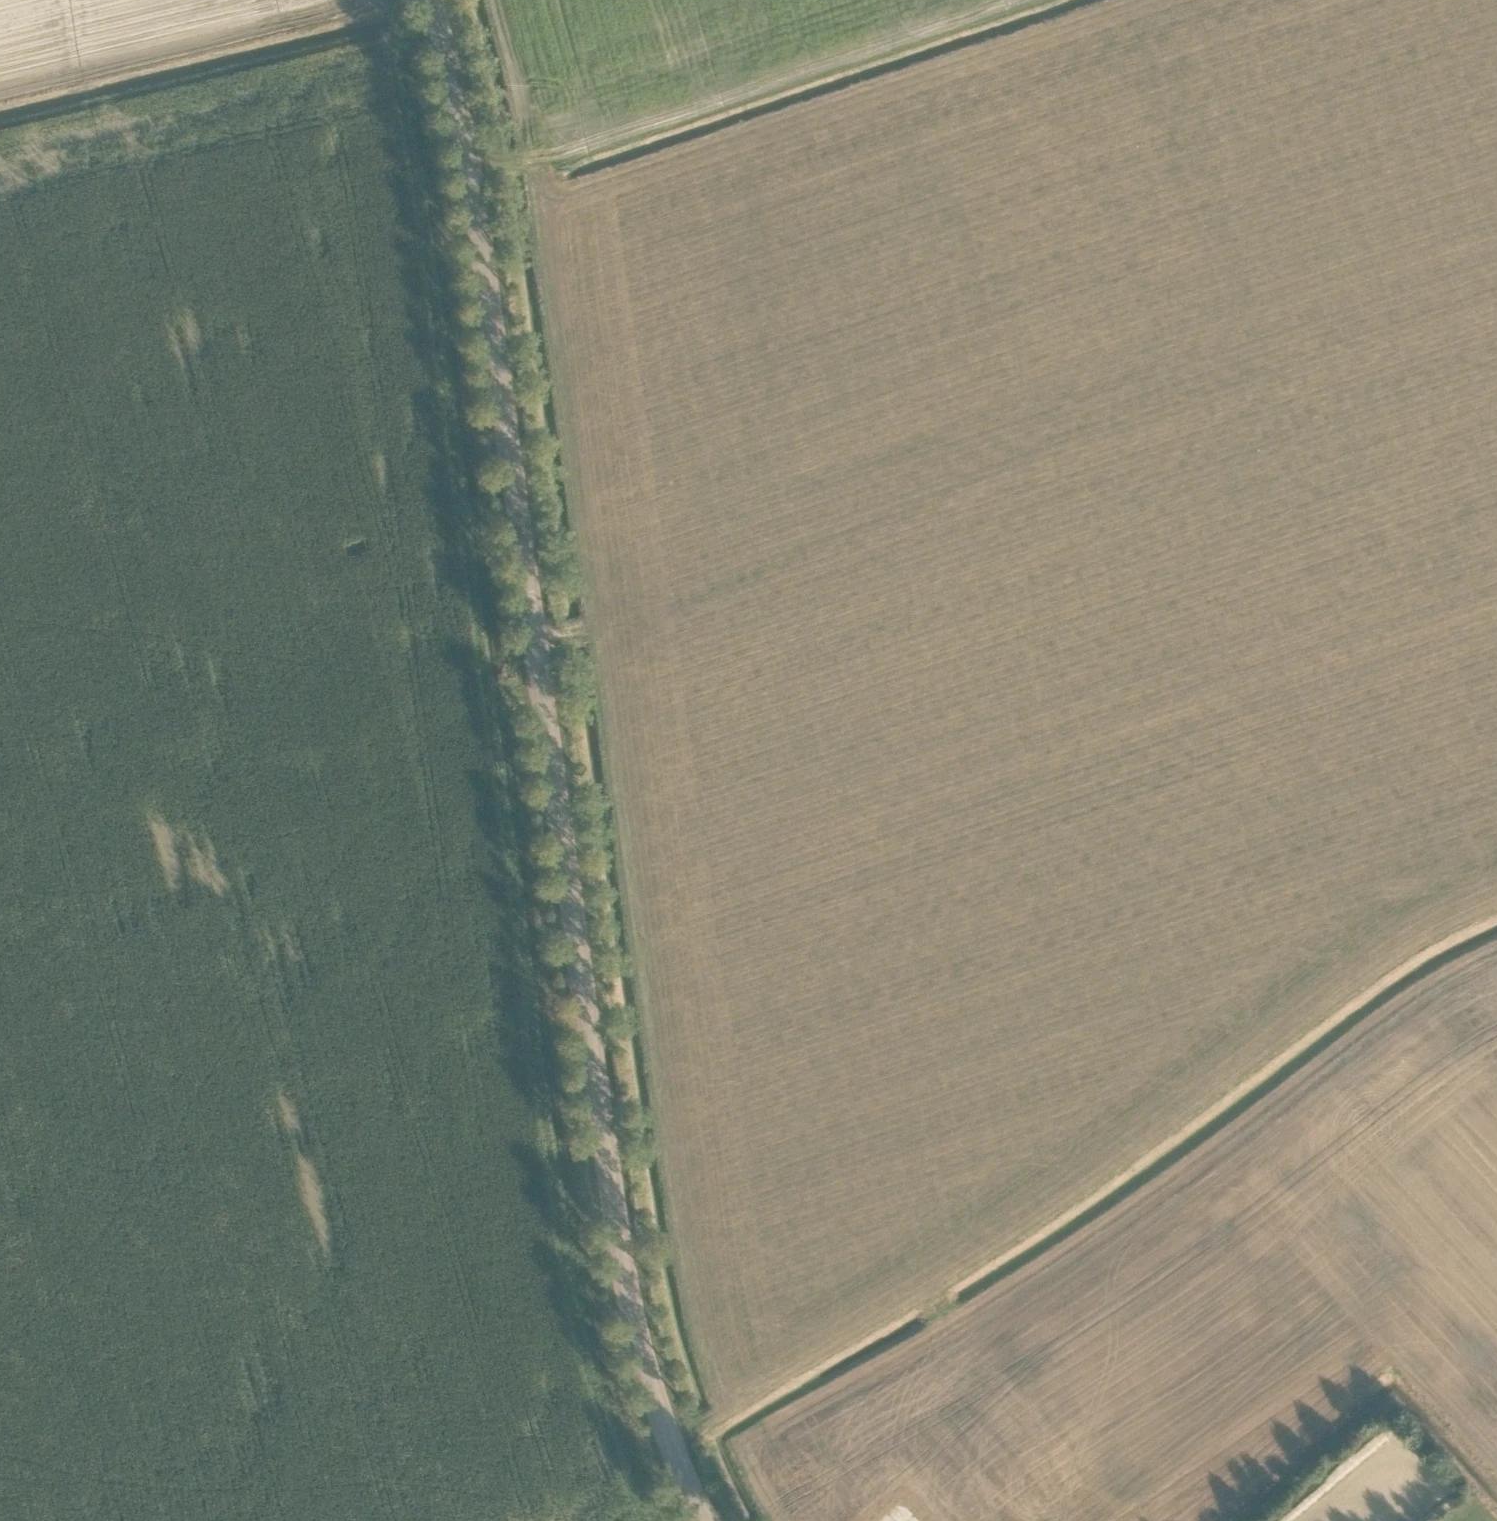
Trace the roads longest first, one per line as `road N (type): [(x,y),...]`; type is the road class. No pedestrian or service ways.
road 1 (tertiary): [(708,1520),(638,1338),(471,178),(431,0)]

